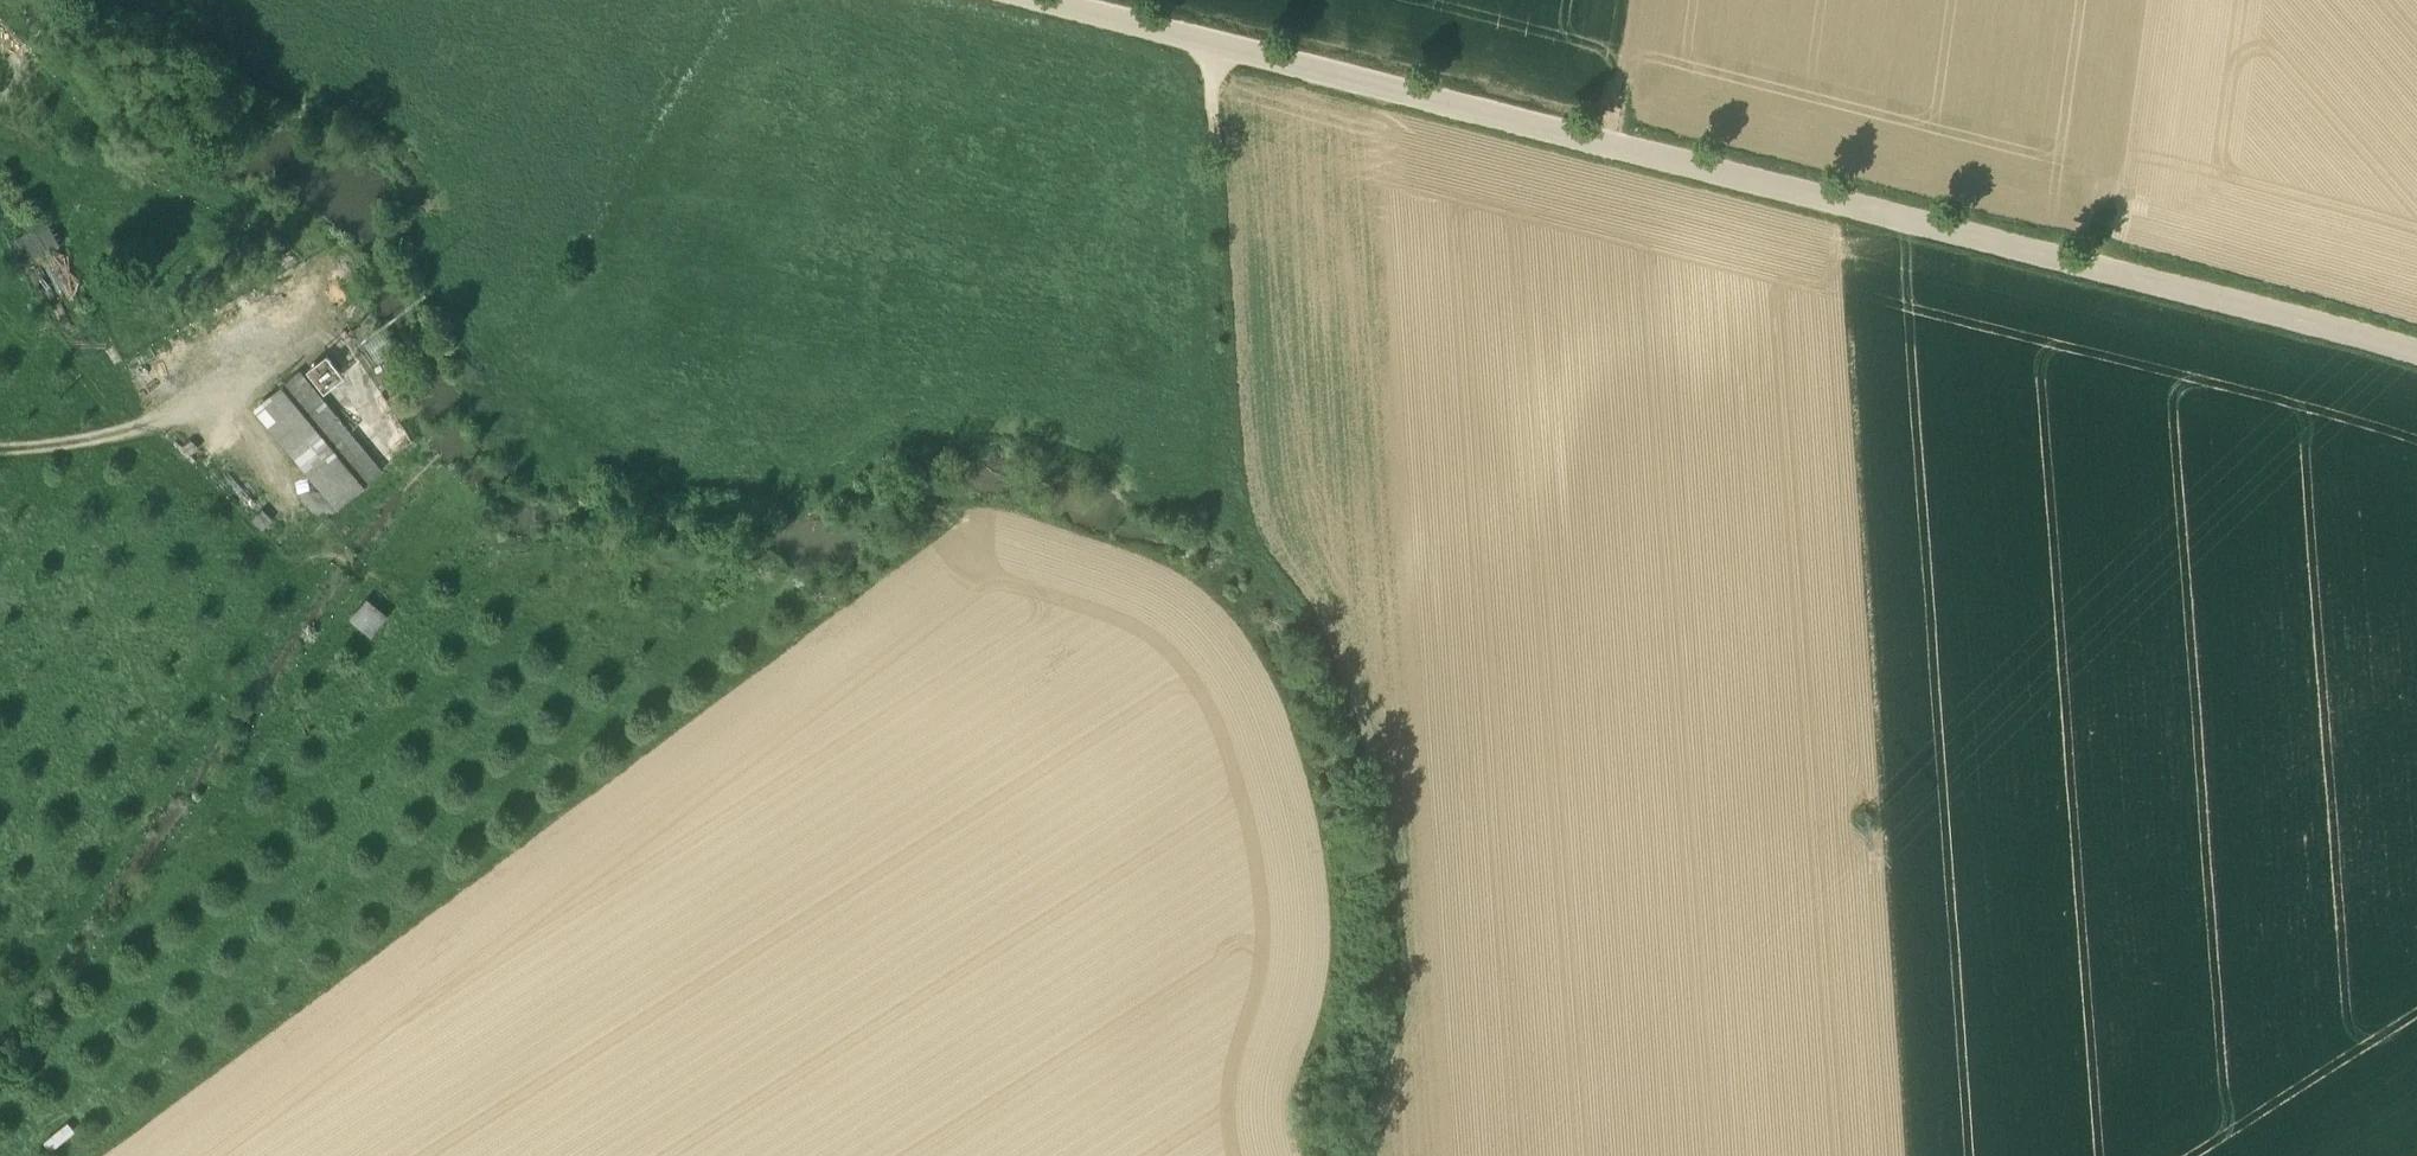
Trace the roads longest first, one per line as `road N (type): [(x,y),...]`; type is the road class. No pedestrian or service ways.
road 1 (unclassified): [(2416,354),(1042,0)]
road 2 (track): [(1218,45),(1252,514),(1337,611),(1386,721),(1407,832),(1427,988),(1393,1107),(1395,1155)]
road 3 (track): [(0,451),(163,428),(221,403),(293,350)]

